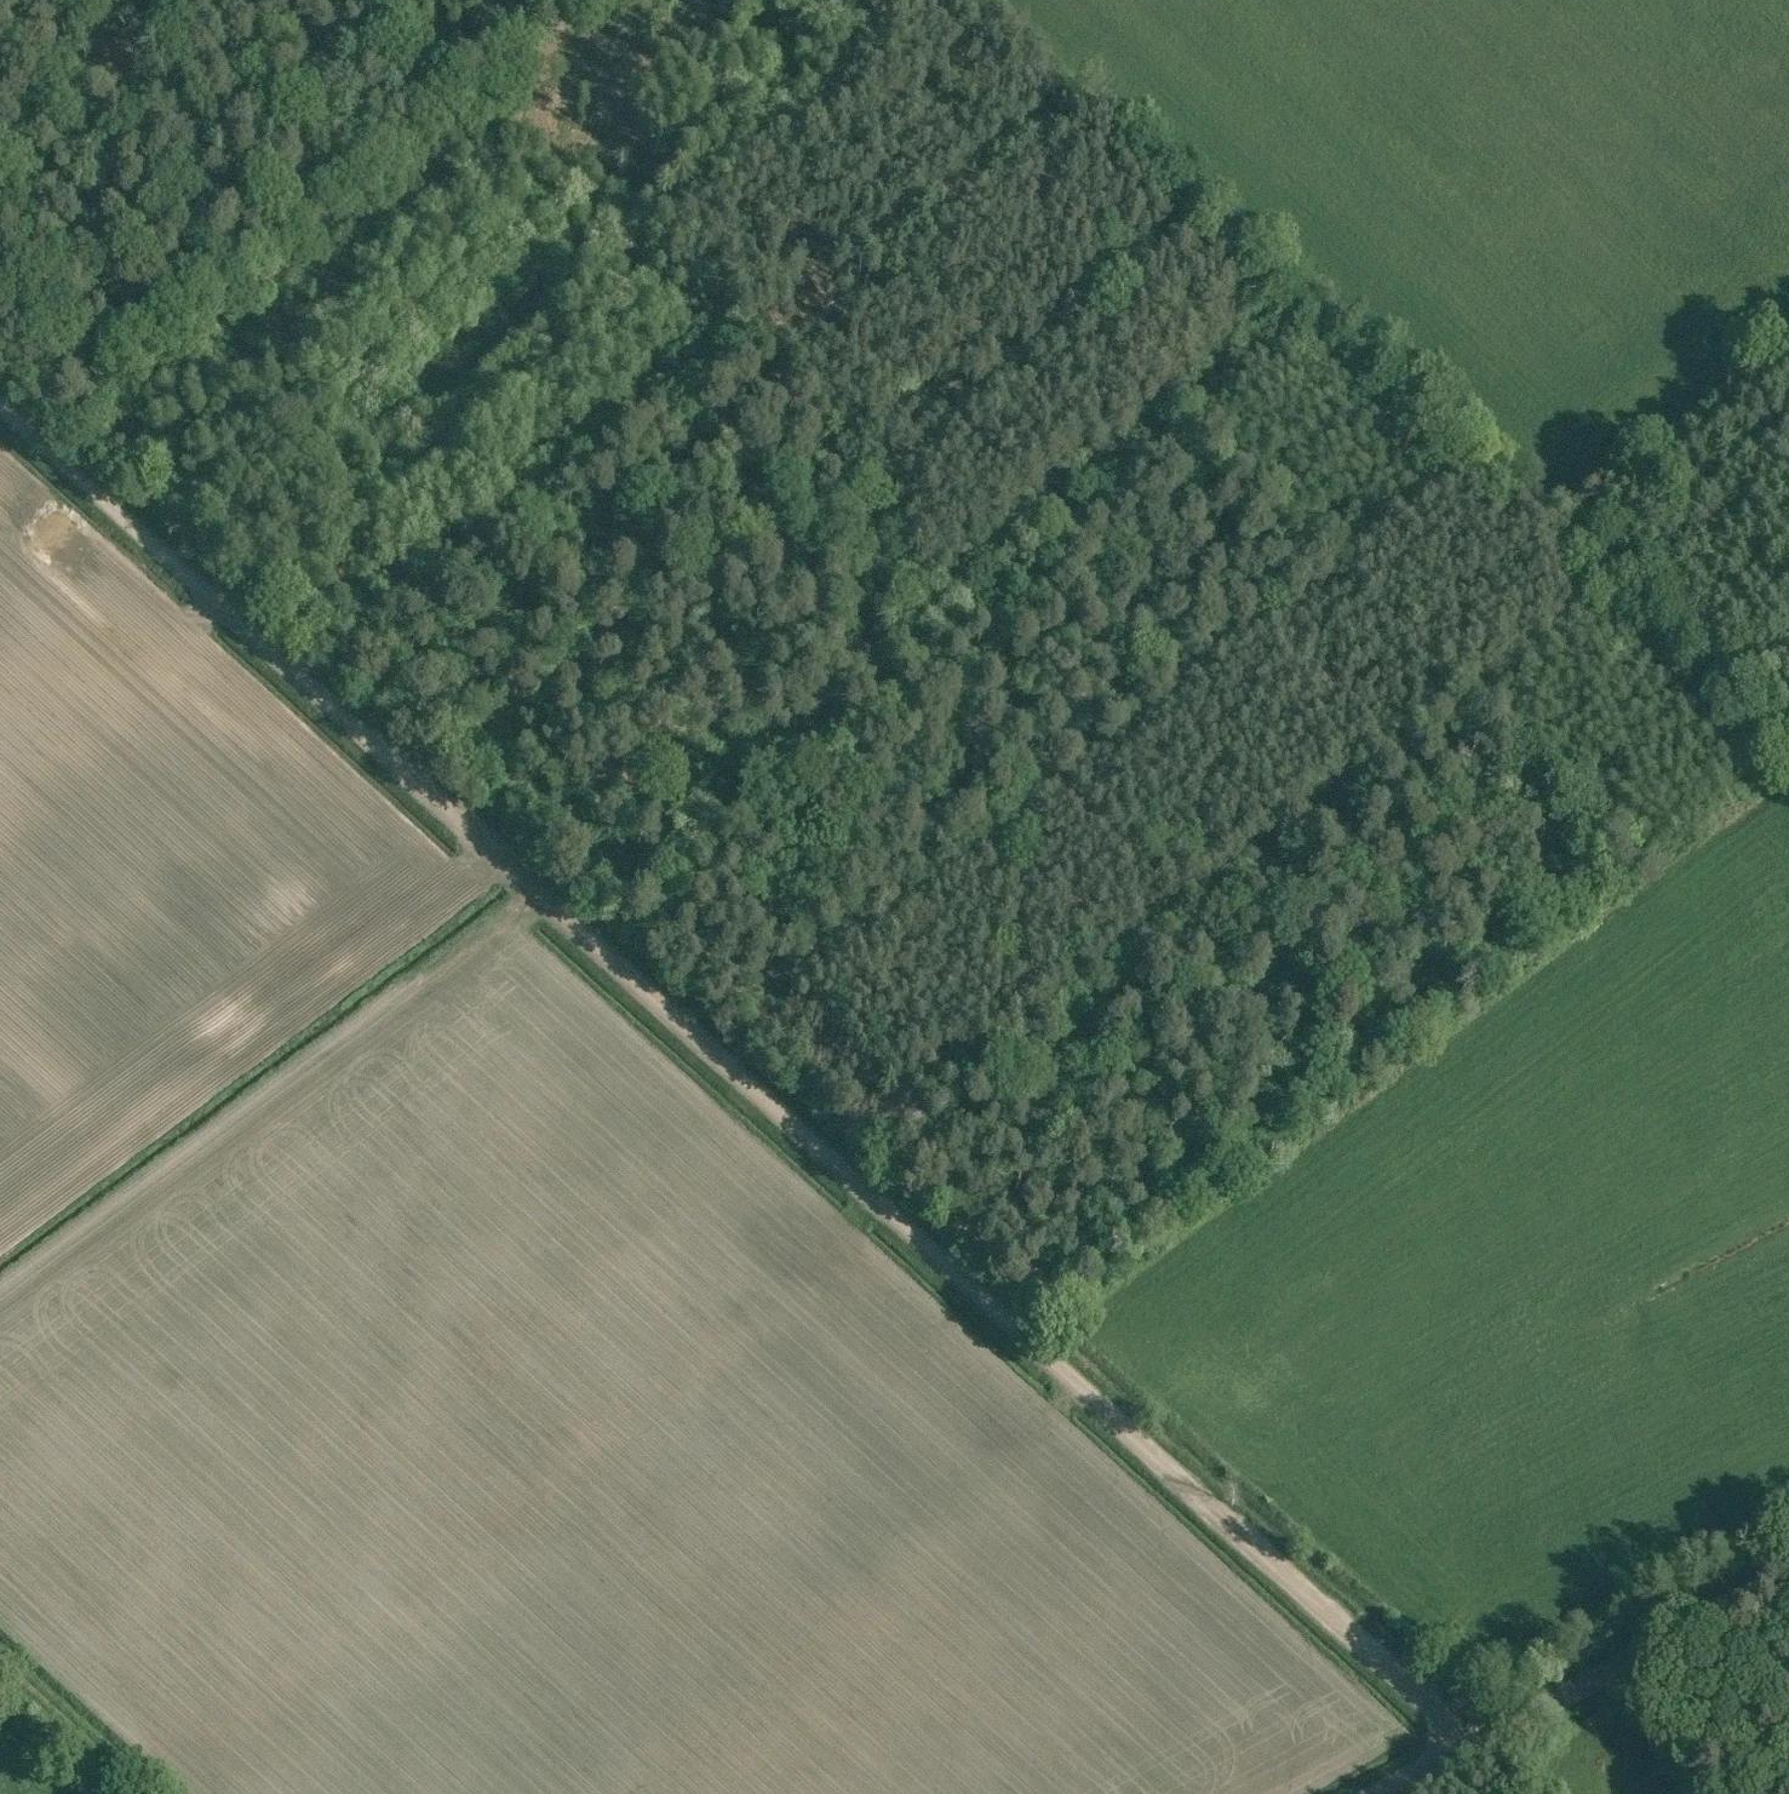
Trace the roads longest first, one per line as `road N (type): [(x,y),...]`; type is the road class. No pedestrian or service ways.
road 1 (track): [(0,411),(738,1072),(1470,1746)]
road 2 (unclassified): [(1382,1793),(1788,1573)]

